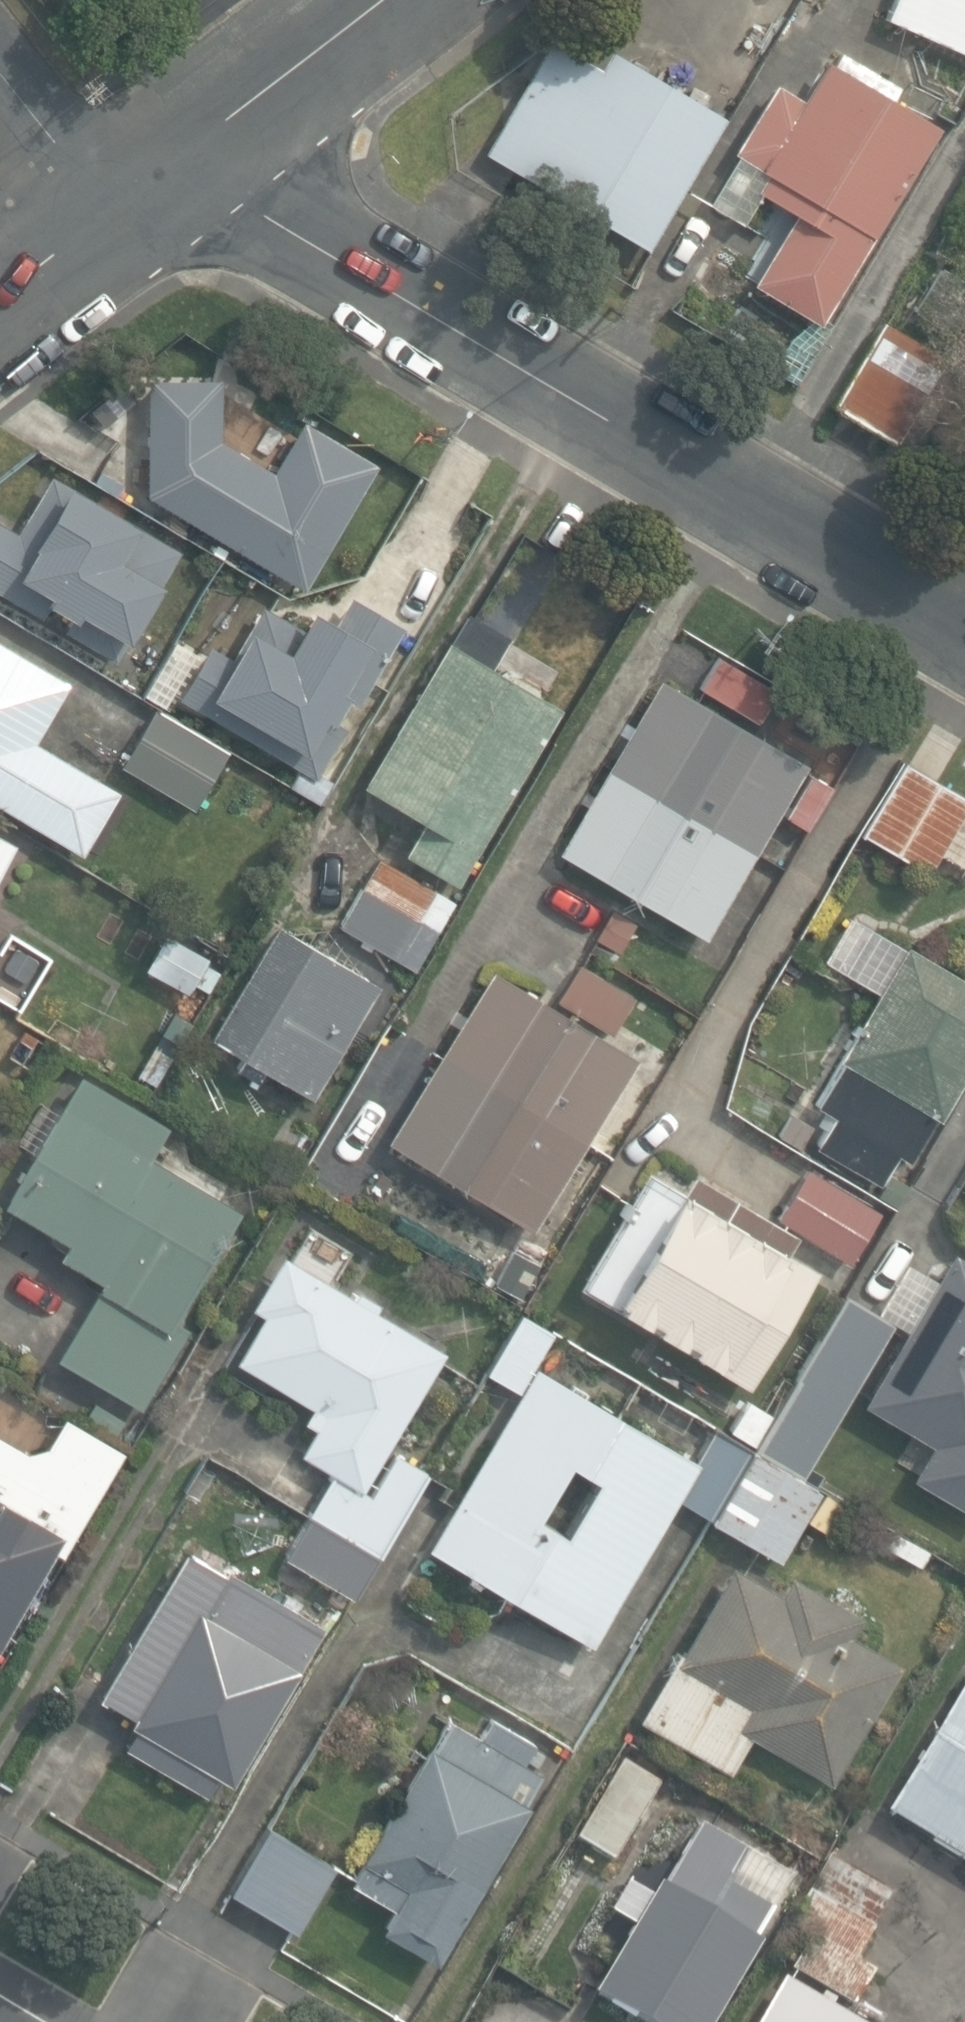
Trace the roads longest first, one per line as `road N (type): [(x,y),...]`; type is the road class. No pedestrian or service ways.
road 1 (residential): [(178,164),(964,632)]
road 2 (residential): [(178,164),(383,0)]
road 3 (residential): [(0,69),(110,217)]
road 4 (residential): [(0,302),(110,217)]

